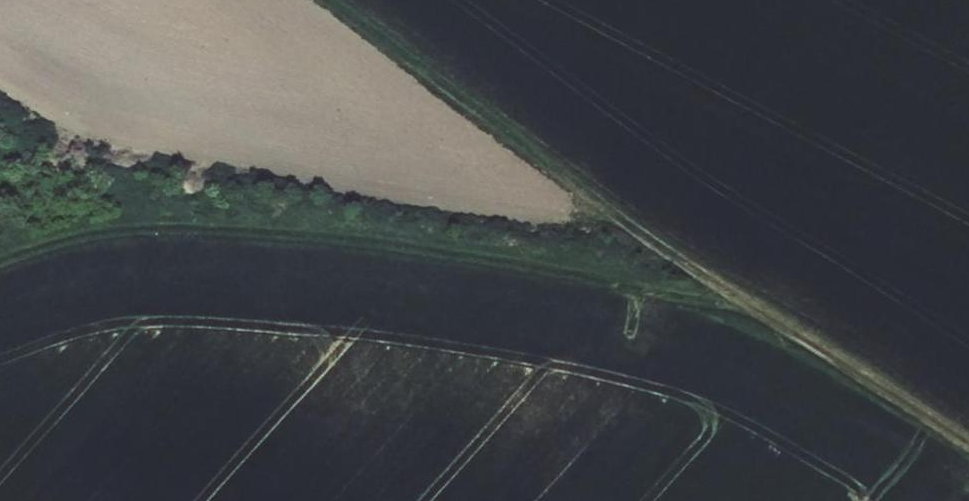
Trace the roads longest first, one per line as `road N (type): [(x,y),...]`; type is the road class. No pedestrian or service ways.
road 1 (track): [(324,0),(749,307),(417,245),(190,229),(104,233),(0,261)]
road 2 (track): [(749,307),(968,447)]

